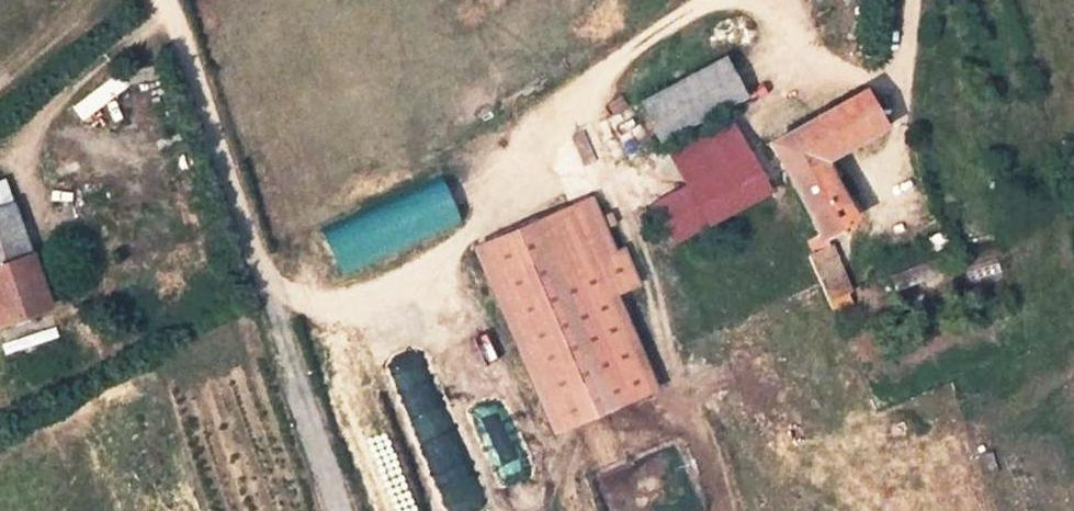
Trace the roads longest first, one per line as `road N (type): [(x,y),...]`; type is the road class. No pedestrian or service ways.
road 1 (track): [(266,284),(302,301),(337,301),(428,266),(491,217),(569,91),(712,0)]
road 2 (track): [(165,0),(343,510)]
road 3 (track): [(569,91),(648,268),(677,386)]

